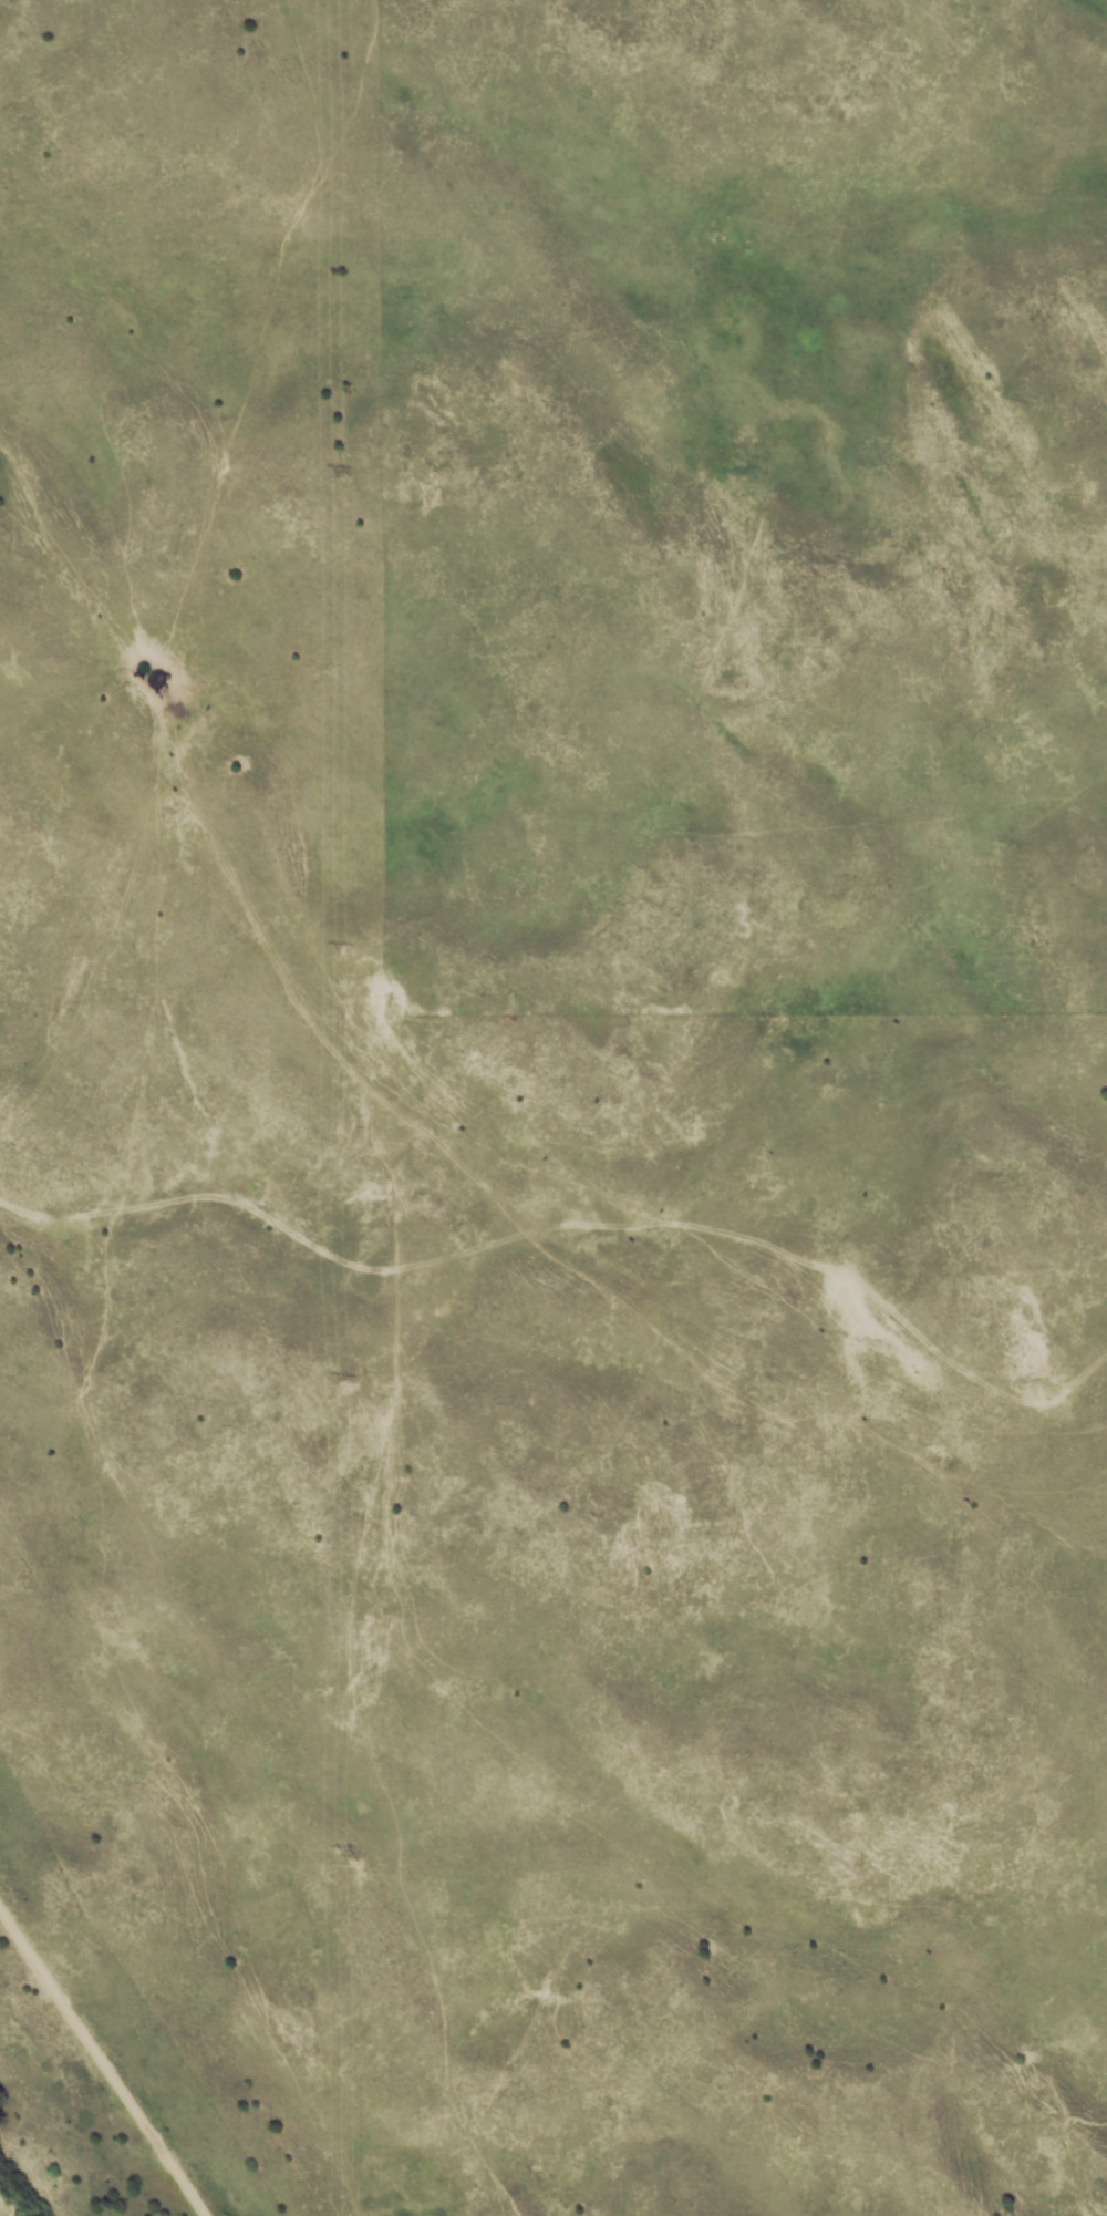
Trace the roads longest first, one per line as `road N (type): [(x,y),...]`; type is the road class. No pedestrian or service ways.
road 1 (tertiary): [(210,2215),(0,1916)]

